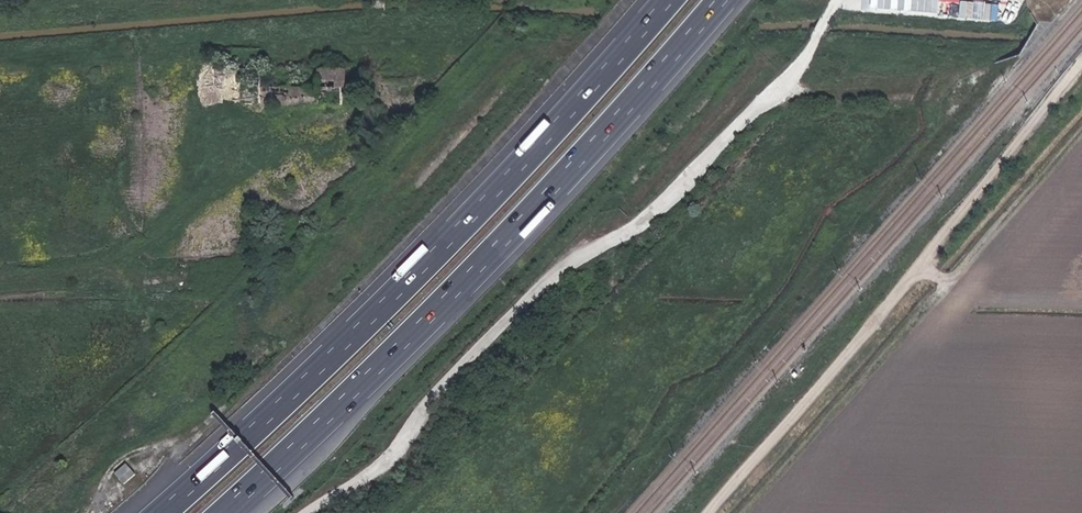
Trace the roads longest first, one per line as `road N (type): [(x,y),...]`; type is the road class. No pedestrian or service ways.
road 1 (motorway): [(668,0),(431,258),(161,512)]
road 2 (motorway): [(228,512),(478,276),(728,0)]
road 3 (track): [(707,512),(815,394),(1081,61)]

